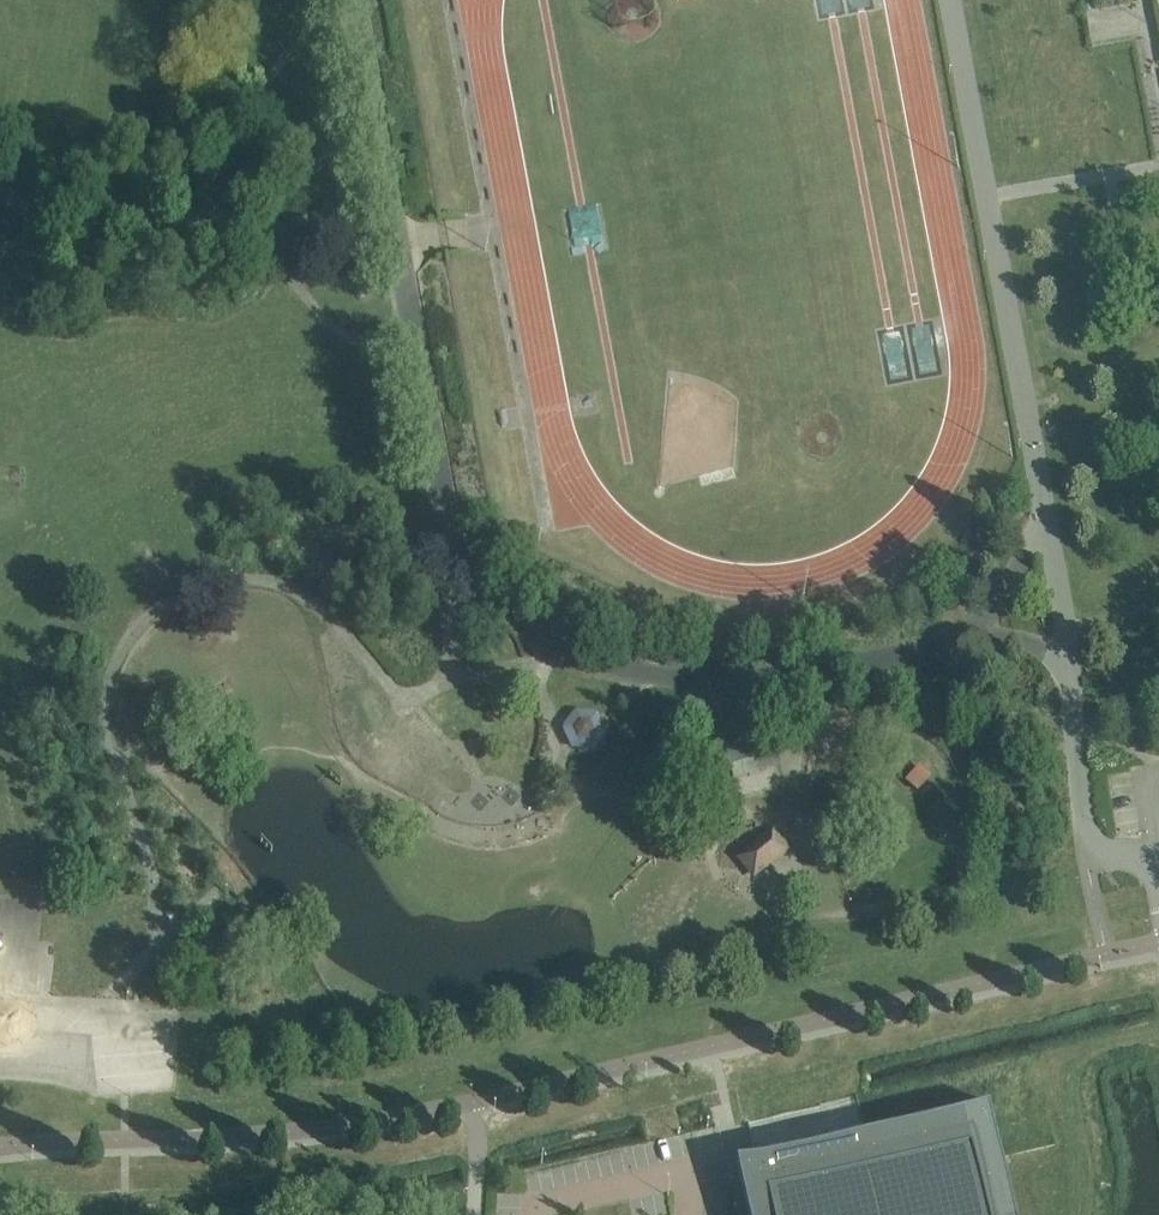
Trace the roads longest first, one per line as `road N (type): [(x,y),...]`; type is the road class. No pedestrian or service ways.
road 1 (track): [(987,196),(1158,163)]

